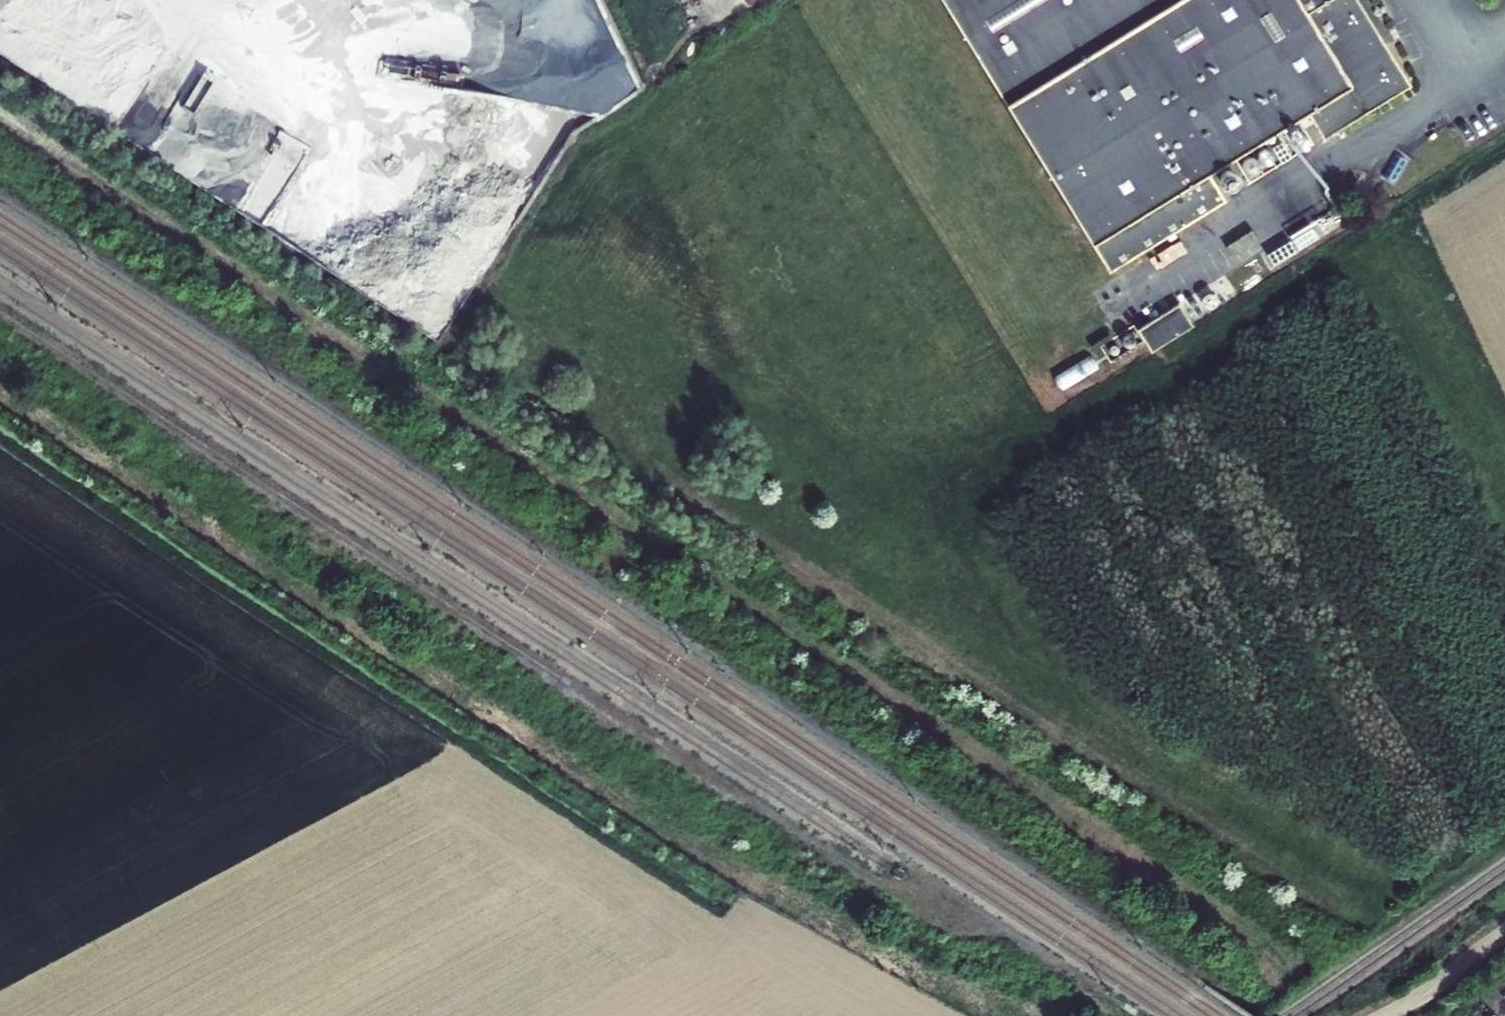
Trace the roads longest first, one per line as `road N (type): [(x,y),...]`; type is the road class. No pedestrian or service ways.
road 1 (track): [(1504,933),(1384,1015)]

